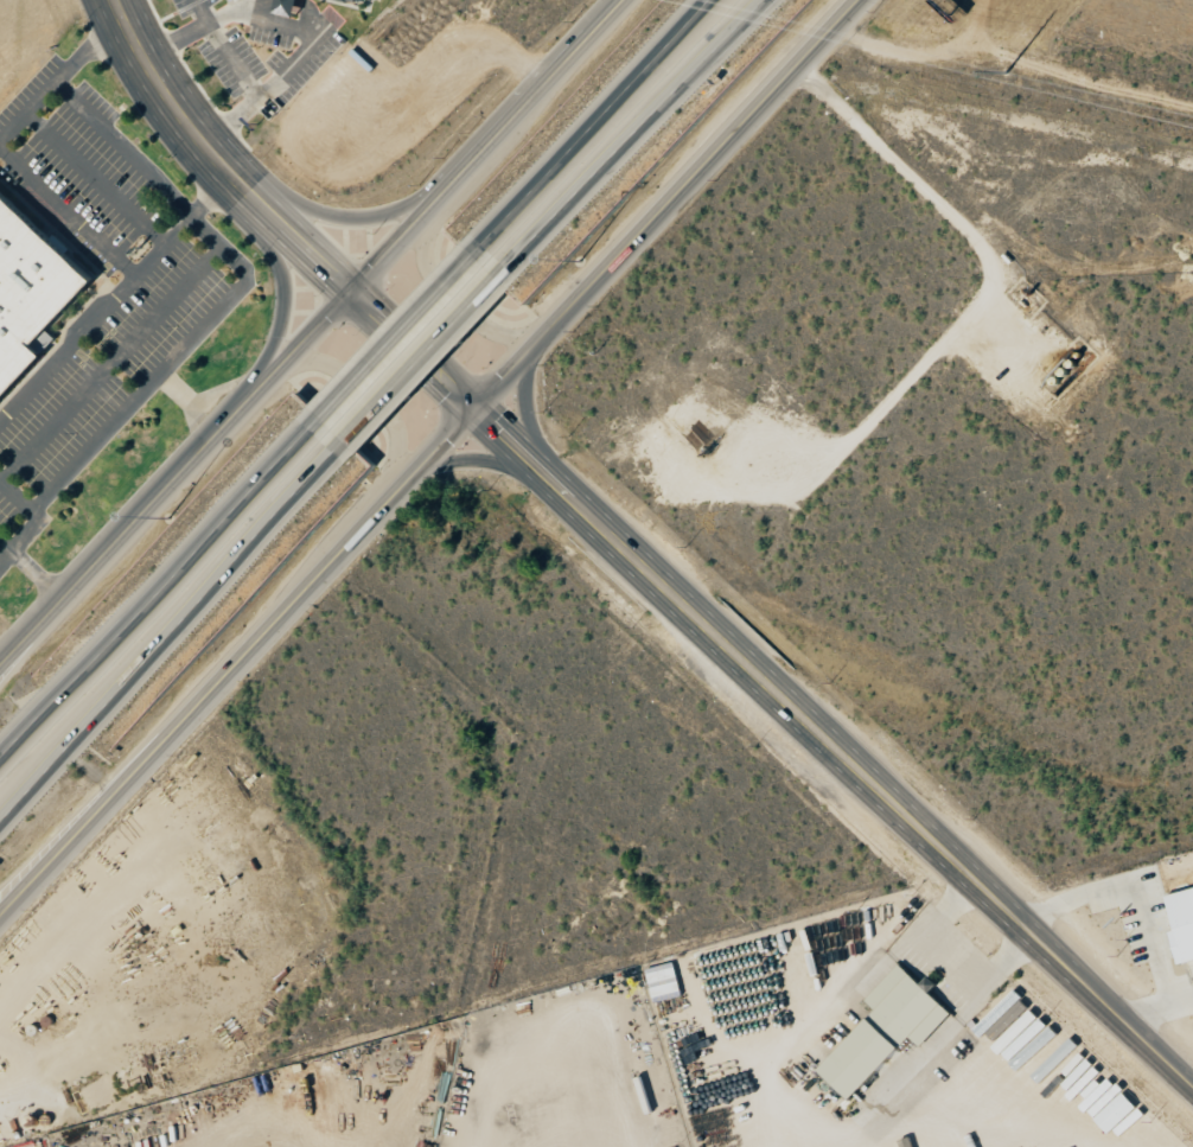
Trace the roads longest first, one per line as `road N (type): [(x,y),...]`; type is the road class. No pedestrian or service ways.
road 1 (secondary): [(0,919),(857,0)]
road 2 (secondary): [(478,408),(1192,1085)]
road 3 (secondary): [(0,665),(623,0)]
road 4 (motorway): [(0,819),(351,444)]
road 5 (motorway): [(325,420),(0,756)]
road 6 (motorway): [(503,278),(767,0)]
road 7 (motorway): [(714,0),(479,257)]
road 8 (primary): [(248,192),(478,408)]
road 9 (primary): [(114,0),(166,95),(248,192)]
road 10 (motorway): [(351,444),(503,278)]
road 11 (motorway): [(479,257),(325,420)]

